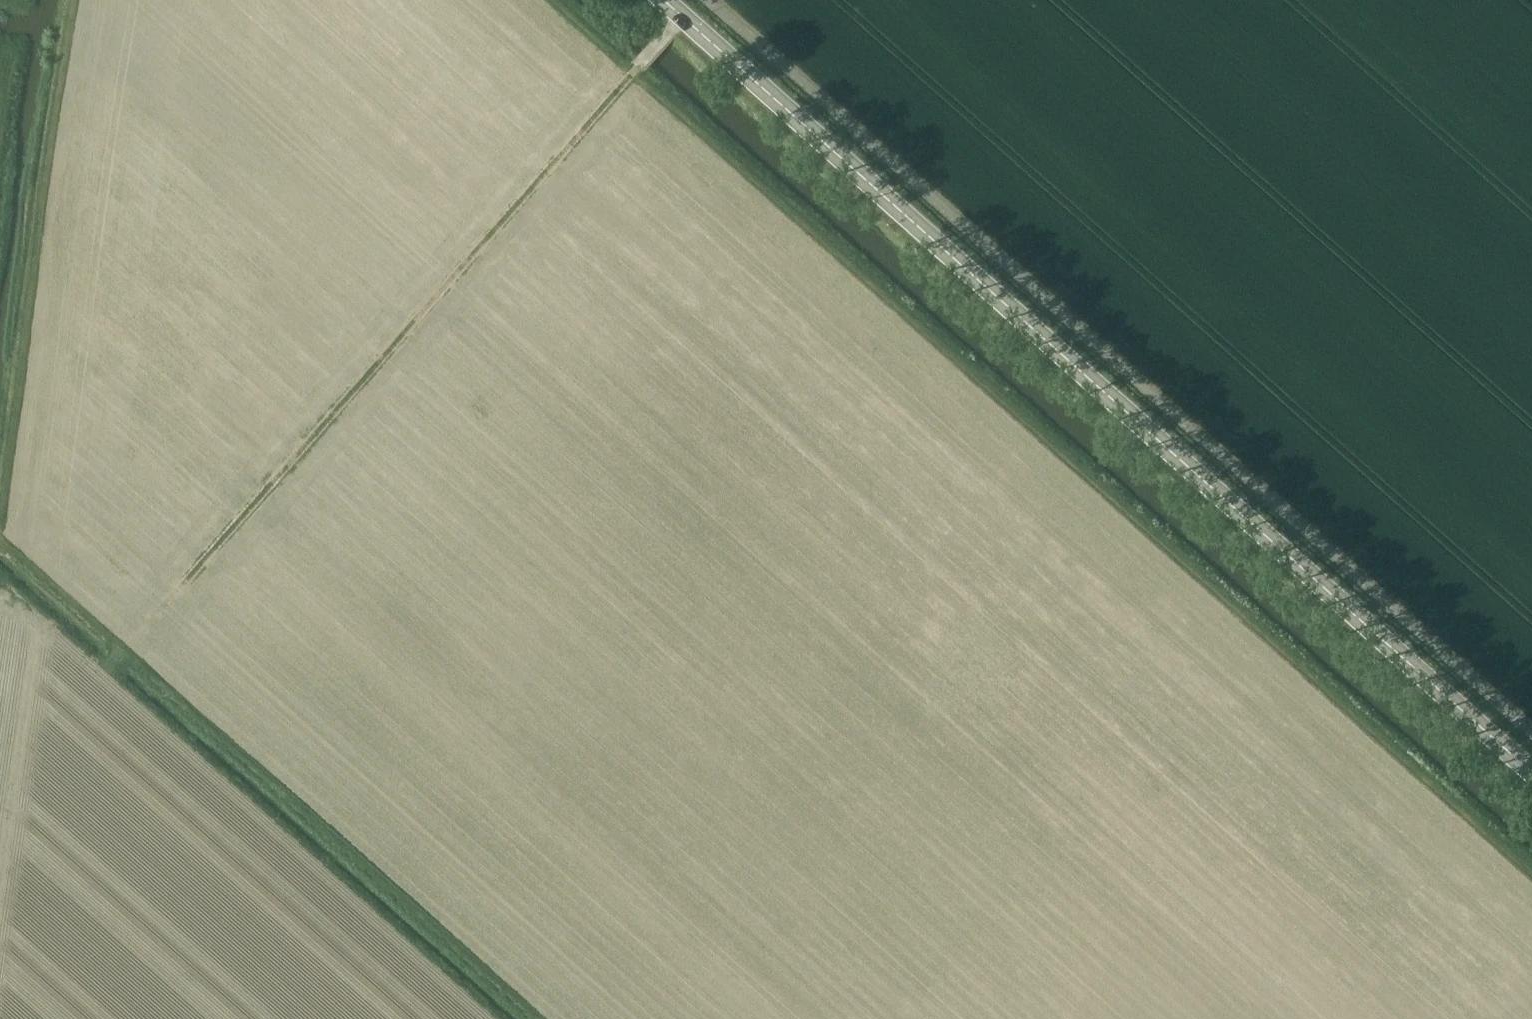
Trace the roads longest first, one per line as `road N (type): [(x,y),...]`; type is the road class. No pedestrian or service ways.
road 1 (secondary): [(1531,773),(663,0)]
road 2 (track): [(118,659),(684,19)]

